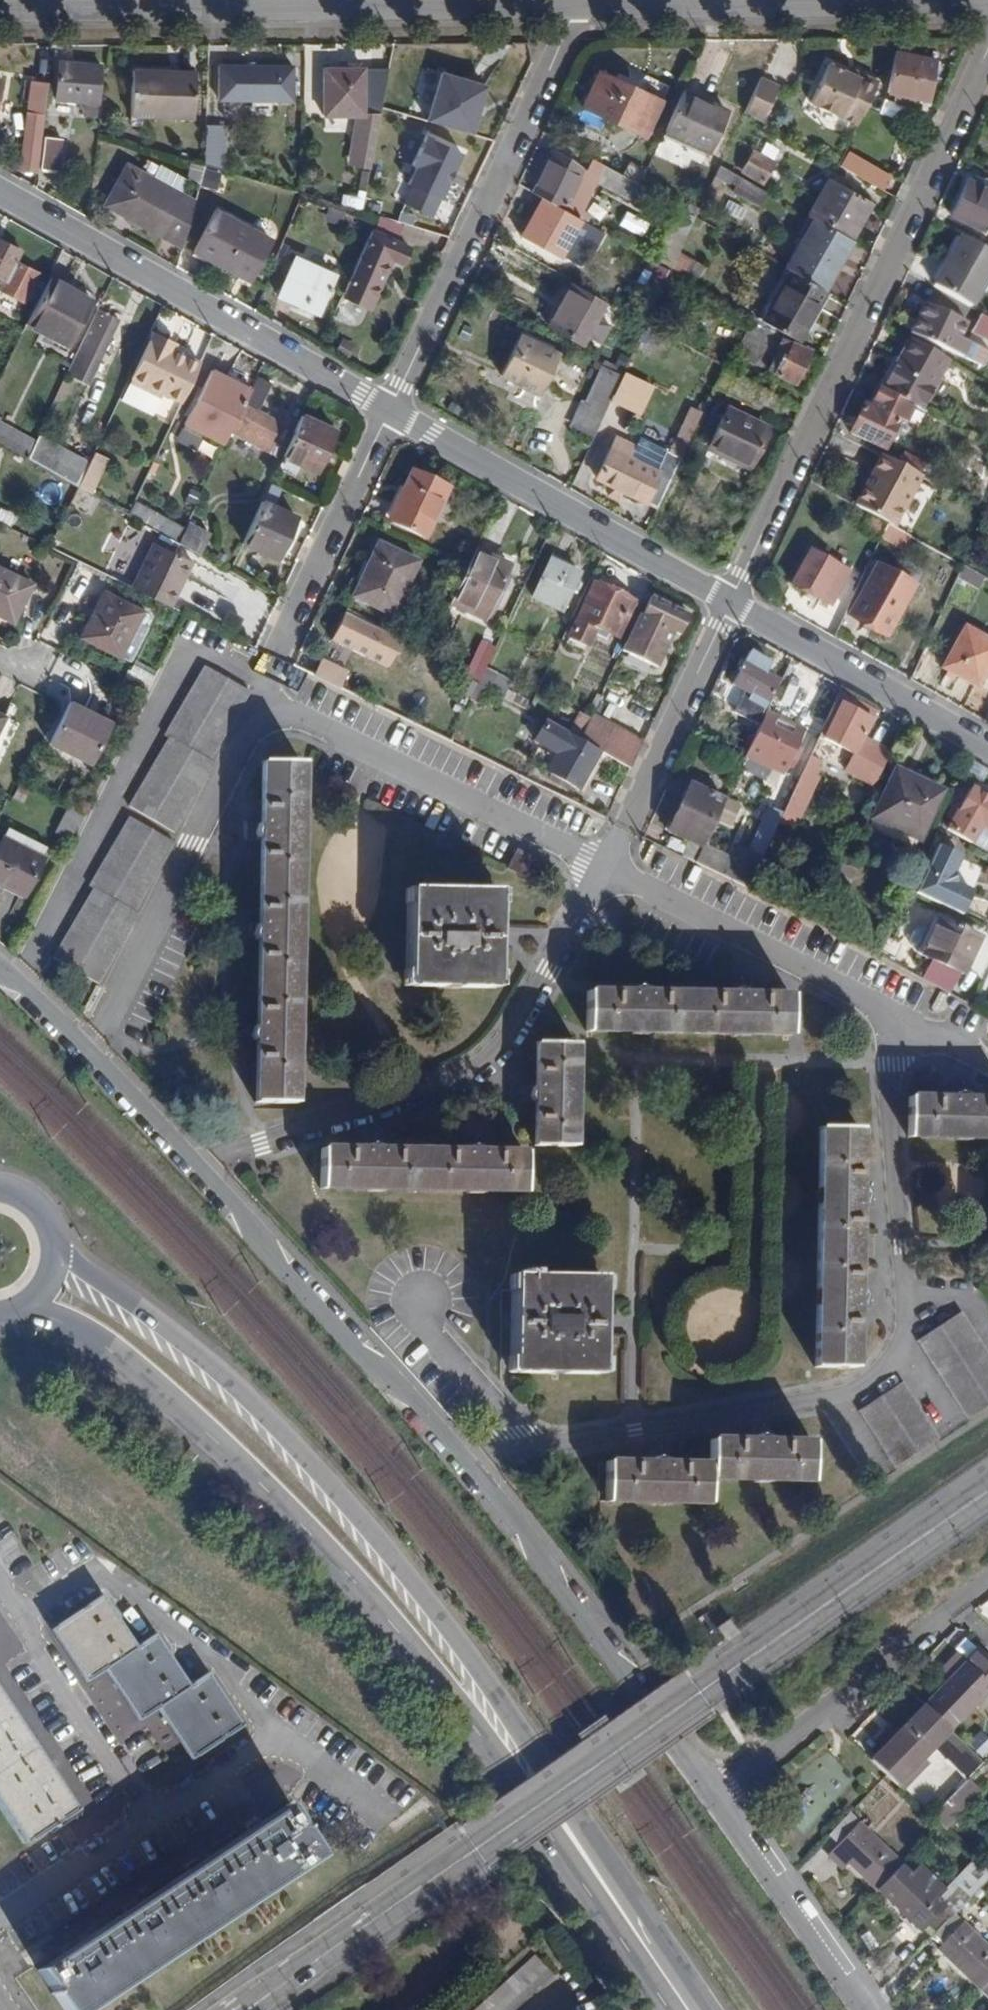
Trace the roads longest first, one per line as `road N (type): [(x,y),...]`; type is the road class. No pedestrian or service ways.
road 1 (primary): [(703,2009),(542,1754),(424,1592),(291,1439),(60,1253)]
road 2 (primary): [(42,1302),(179,1405),(335,1559),(513,1782),(677,2009)]
road 3 (secondary): [(987,1491),(248,2009)]
road 4 (residential): [(88,1049),(264,702),(602,866)]
road 5 (residential): [(898,1020),(891,1064),(909,1321),(896,1365),(862,1391),(525,1446)]
road 6 (residential): [(732,601),(987,51)]
road 7 (residential): [(602,866),(533,998),(472,1071),(195,1160)]
road 8 (residential): [(389,409),(578,5)]
road 9 (residential): [(0,192),(389,409)]
road 10 (residential): [(464,1461),(518,1521),(559,1592),(708,1794)]
road 11 (tertiary): [(987,3),(578,5)]
road 12 (residential): [(195,1160),(281,1267),(464,1461)]
road 13 (residential): [(389,409),(732,601)]
road 14 (tertiary): [(578,5),(204,7)]
road 15 (residential): [(708,1794),(987,1580)]
road 16 (residential): [(602,866),(898,1020)]
road 17 (residential): [(0,1913),(272,1740)]
road 18 (residential): [(732,601),(987,746)]
road 19 (residential): [(708,1794),(859,2009)]
road 20 (residential): [(284,646),(389,409)]
road 21 (residential): [(622,828),(732,601)]
road 22 (tertiary): [(204,7),(0,9)]
road 23 (residential): [(525,1446),(428,1331),(419,1299)]
road 24 (residential): [(88,1049),(195,1160)]
road 25 (residential): [(0,967),(88,1049)]

